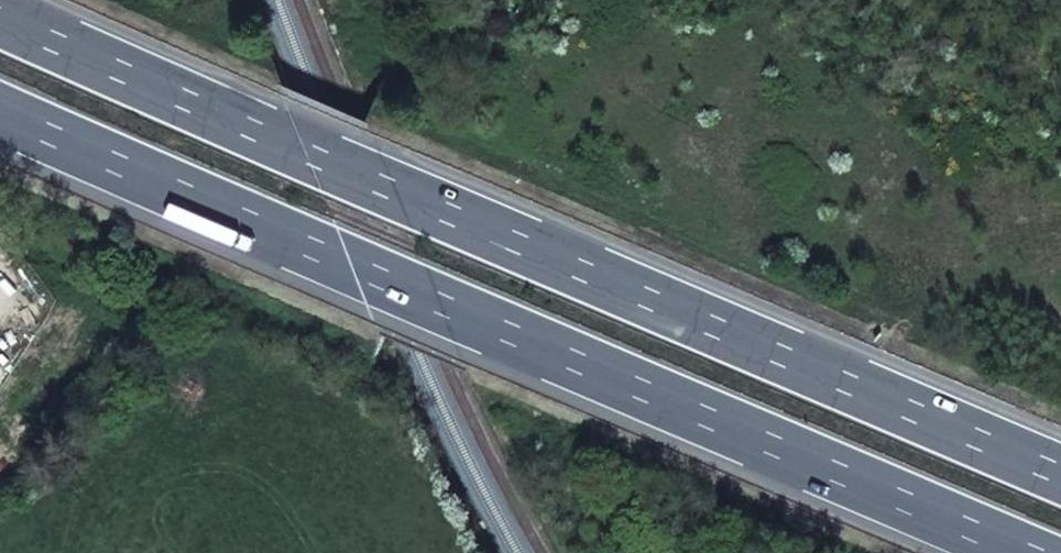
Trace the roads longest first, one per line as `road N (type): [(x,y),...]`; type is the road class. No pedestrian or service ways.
road 1 (motorway): [(1060,474),(0,16)]
road 2 (motorway): [(0,108),(359,272),(1021,552)]

